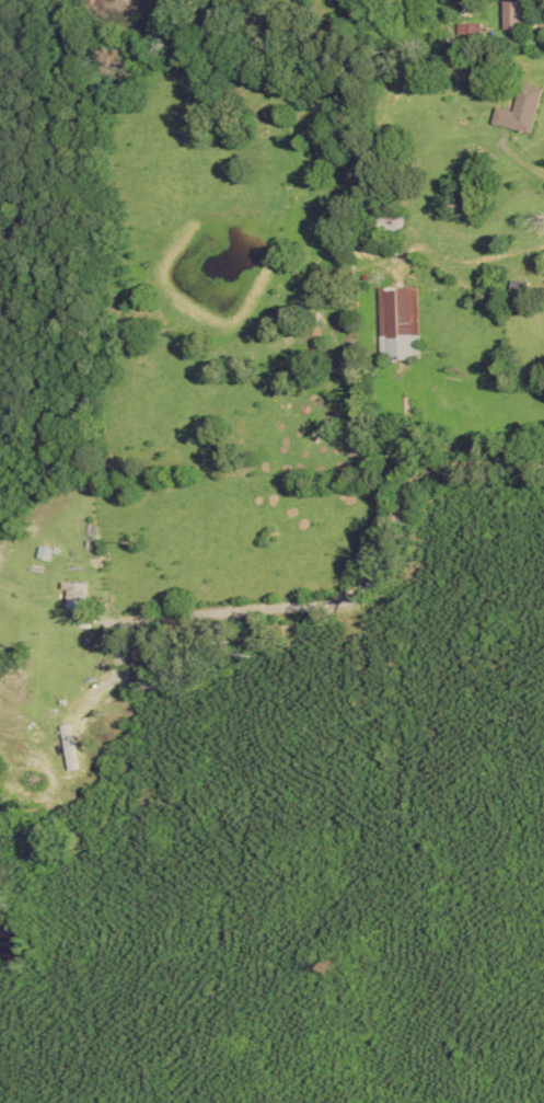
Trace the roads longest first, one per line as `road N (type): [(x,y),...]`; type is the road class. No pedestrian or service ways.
road 1 (residential): [(115,631),(346,604),(390,509),(451,470),(543,470)]

